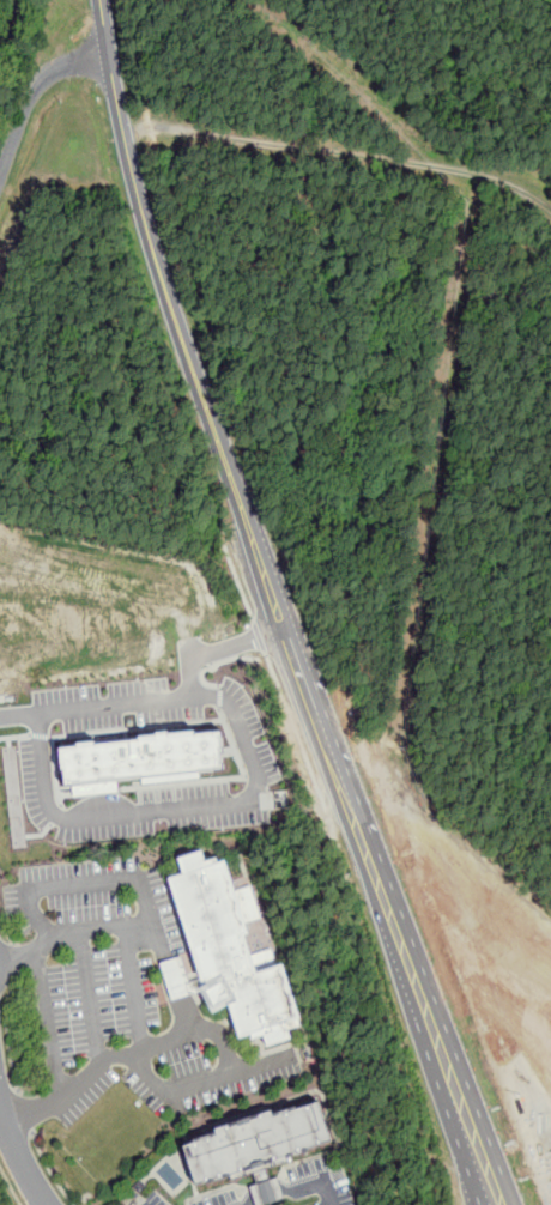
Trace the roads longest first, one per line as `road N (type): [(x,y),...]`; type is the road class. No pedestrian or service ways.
road 1 (primary): [(494,1204),(175,334),(100,0)]
road 2 (residential): [(0,183),(25,110),(48,77),(110,55)]

